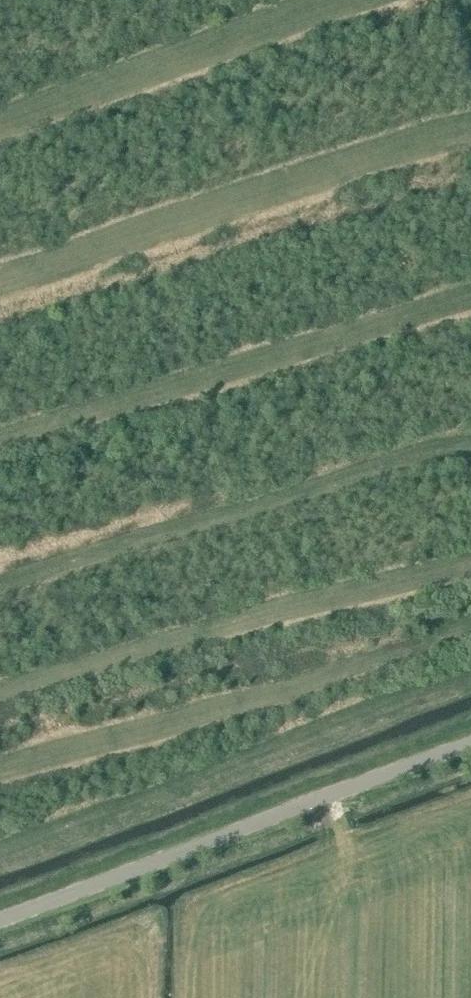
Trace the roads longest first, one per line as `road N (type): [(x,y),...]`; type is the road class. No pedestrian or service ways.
road 1 (tertiary): [(0,920),(470,744)]

